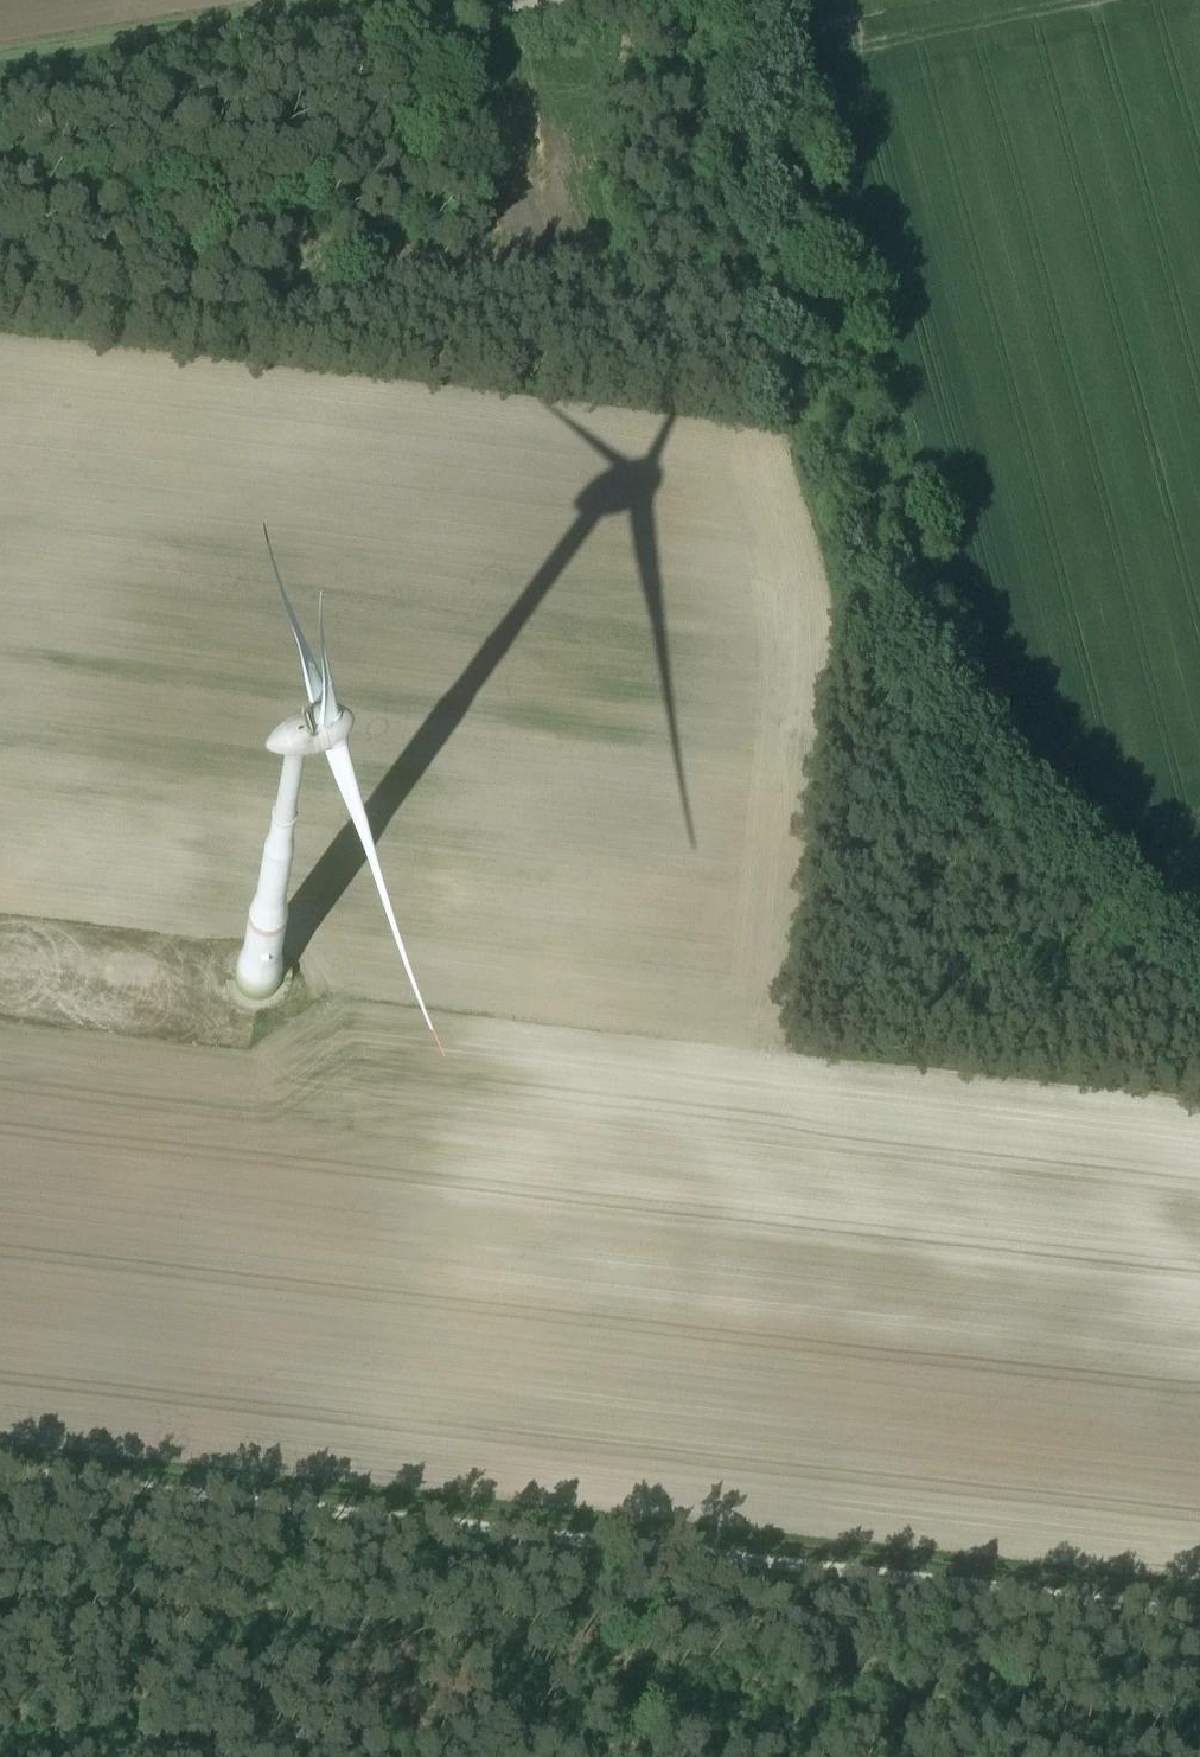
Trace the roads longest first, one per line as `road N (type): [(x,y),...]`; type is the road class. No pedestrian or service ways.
road 1 (track): [(1199,1614),(0,1467)]
road 2 (unclassified): [(0,121),(600,0)]

